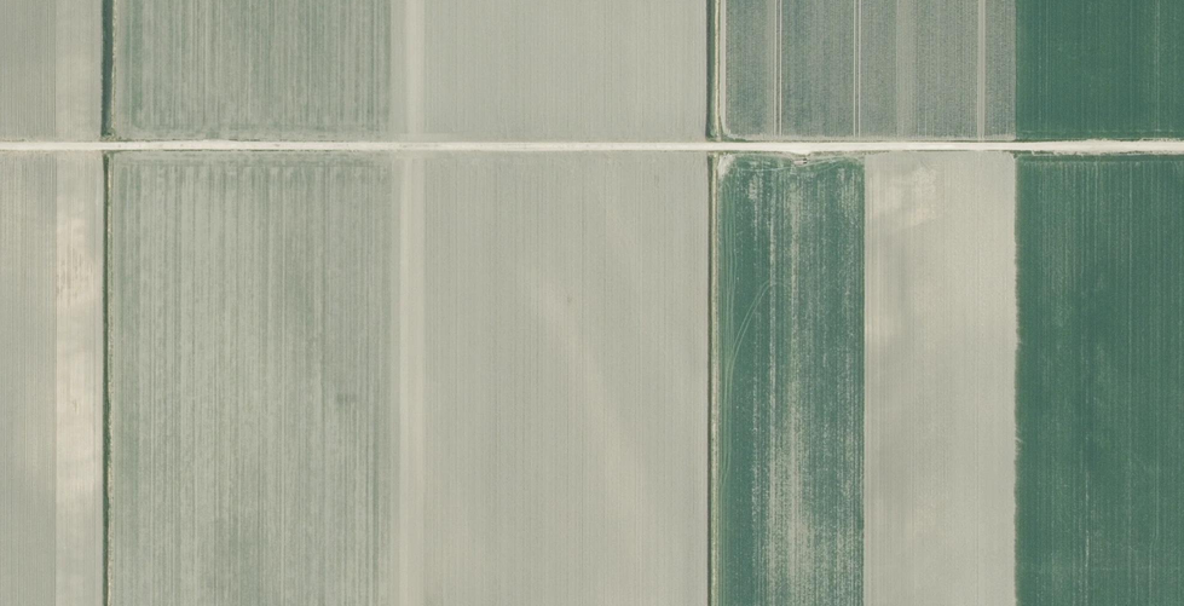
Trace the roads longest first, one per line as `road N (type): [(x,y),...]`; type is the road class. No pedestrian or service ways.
road 1 (track): [(1183,148),(0,147)]

